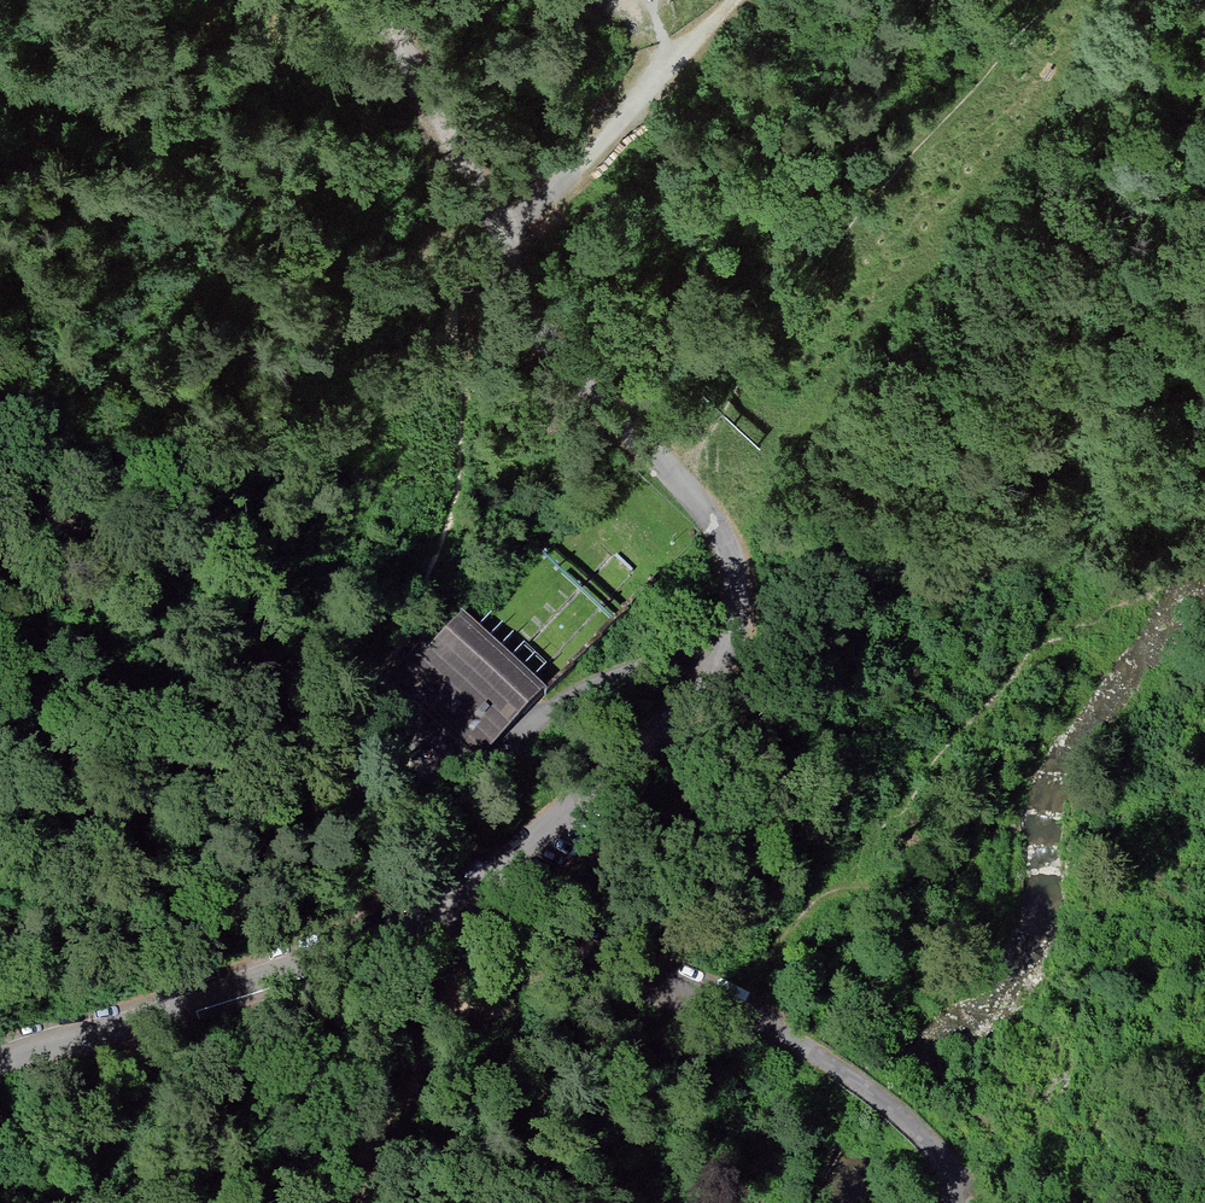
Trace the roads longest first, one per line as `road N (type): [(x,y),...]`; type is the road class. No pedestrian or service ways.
road 1 (track): [(722,663),(737,593),(724,538),(605,410),(509,248),(739,0)]
road 2 (unclassified): [(439,924),(570,943),(677,983),(847,1076),(948,1165),(956,1202)]
road 3 (unclassified): [(0,1060),(382,933),(439,924)]
road 4 (unclassified): [(439,924),(445,900),(511,861),(594,791),(722,663)]
road 5 (track): [(509,248),(370,0)]

